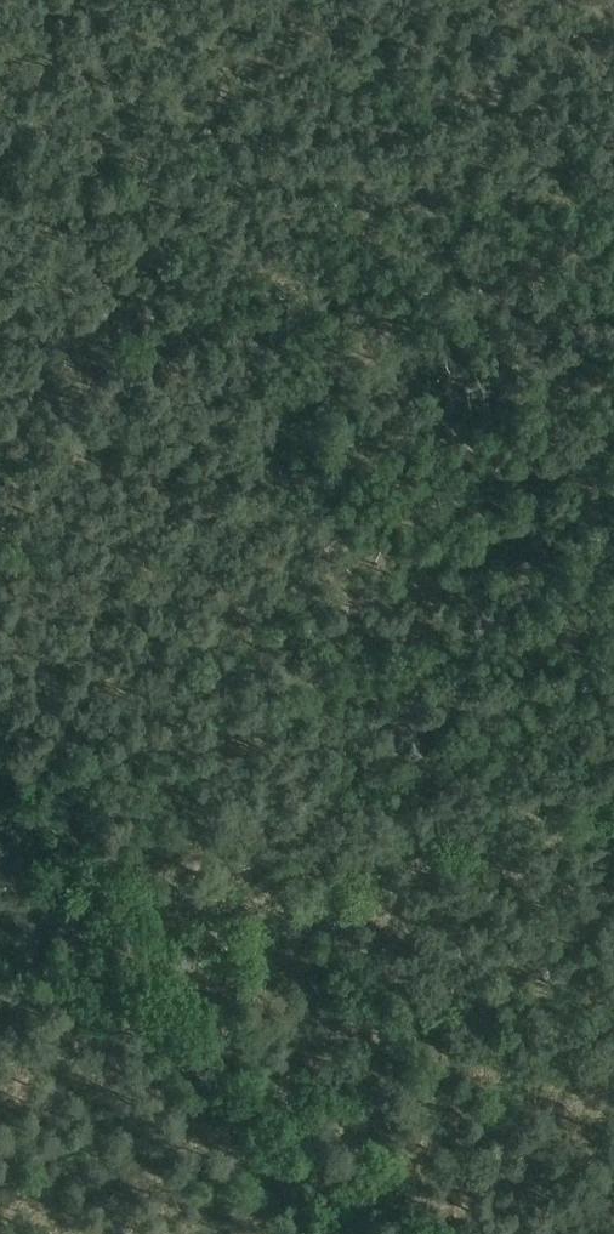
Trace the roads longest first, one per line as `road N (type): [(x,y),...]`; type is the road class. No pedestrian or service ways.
road 1 (track): [(0,822),(310,1233)]

